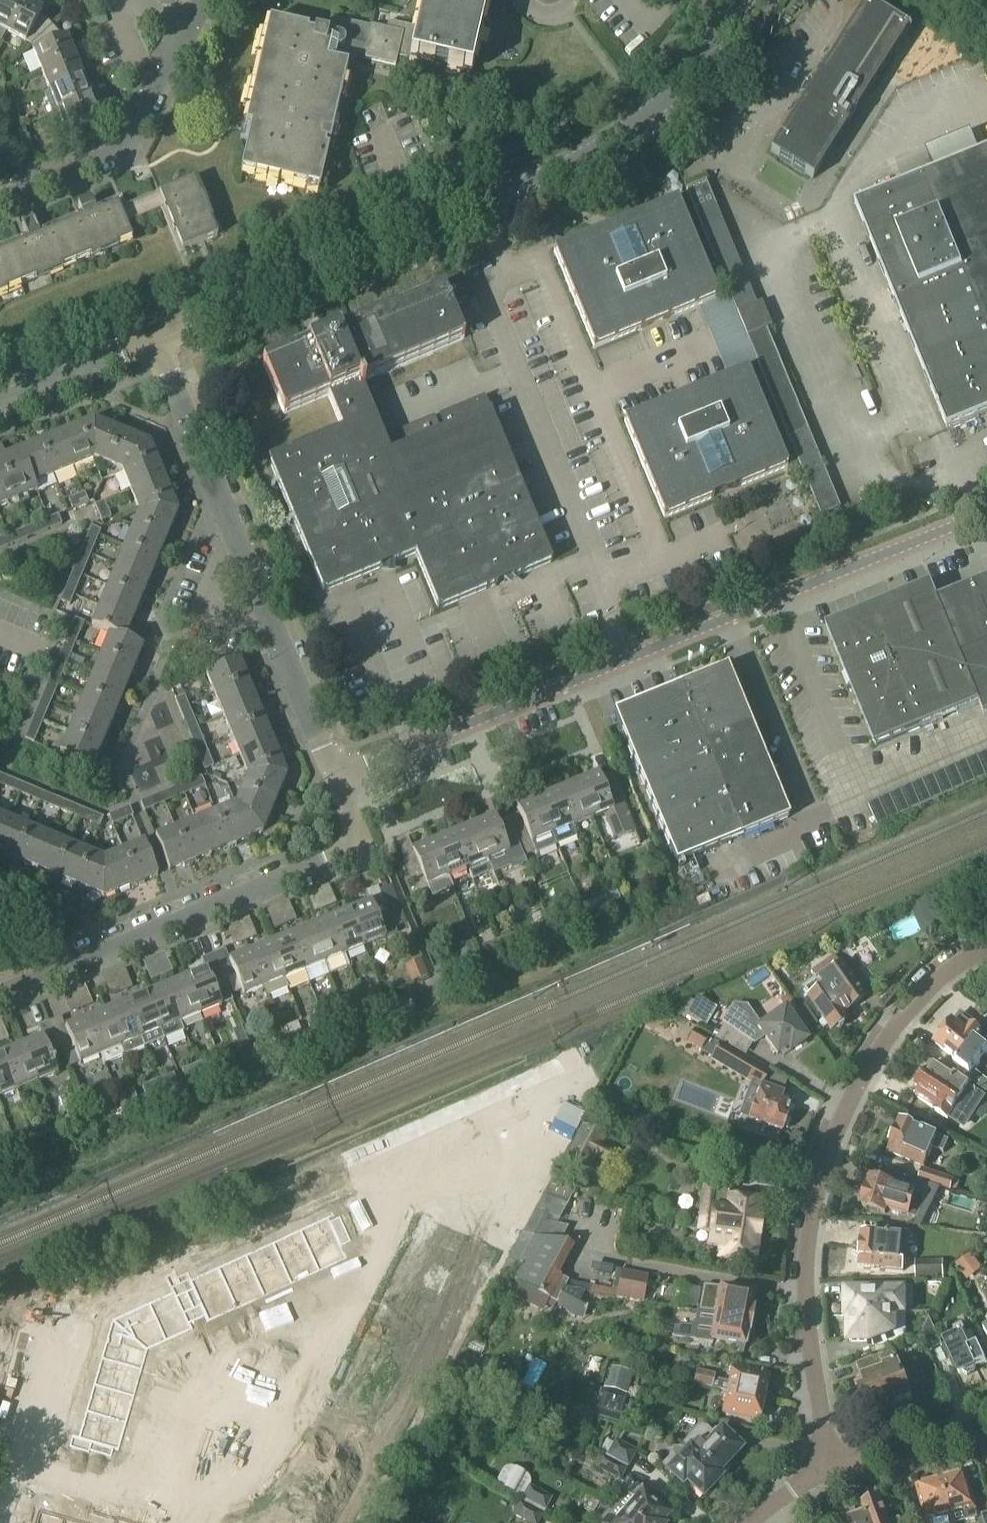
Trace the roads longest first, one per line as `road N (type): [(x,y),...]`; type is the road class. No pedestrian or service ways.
road 1 (residential): [(335,779),(986,515)]
road 2 (tertiary): [(740,0),(711,54),(672,96),(578,161),(157,339)]
road 3 (residential): [(830,1467),(810,1361),(816,1196),(856,1091),(886,1040),(956,967),(986,949)]
road 4 (residential): [(0,999),(365,850),(335,779)]
road 5 (residential): [(193,31),(126,151),(0,205)]
road 6 (residential): [(232,532),(157,339)]
road 7 (tertiary): [(0,403),(157,339)]
road 8 (residential): [(830,1467),(986,1421)]
road 9 (residential): [(272,636),(201,614),(232,532)]
road 10 (residential): [(335,779),(272,636)]

